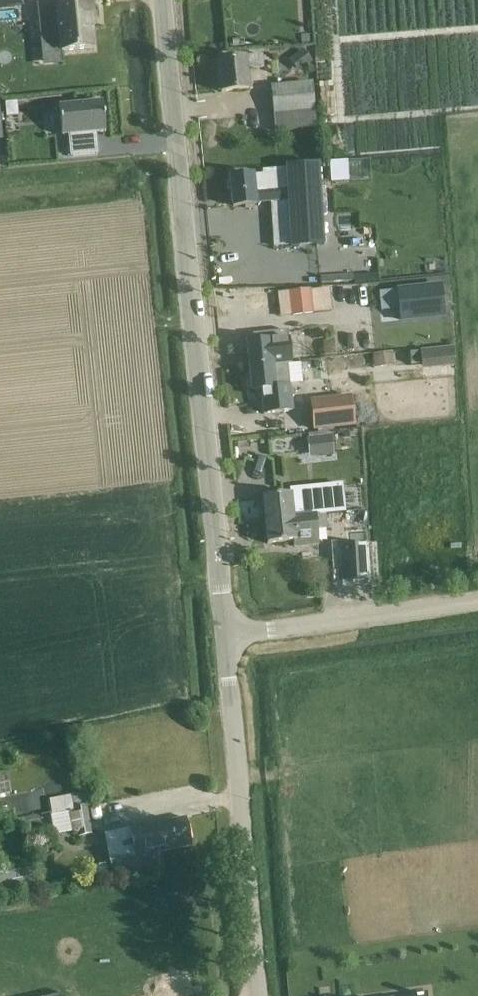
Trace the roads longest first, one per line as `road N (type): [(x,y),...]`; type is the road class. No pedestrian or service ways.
road 1 (unclassified): [(226,635),(163,0)]
road 2 (unclassified): [(271,995),(226,635)]
road 3 (unclassified): [(477,602),(226,635)]

